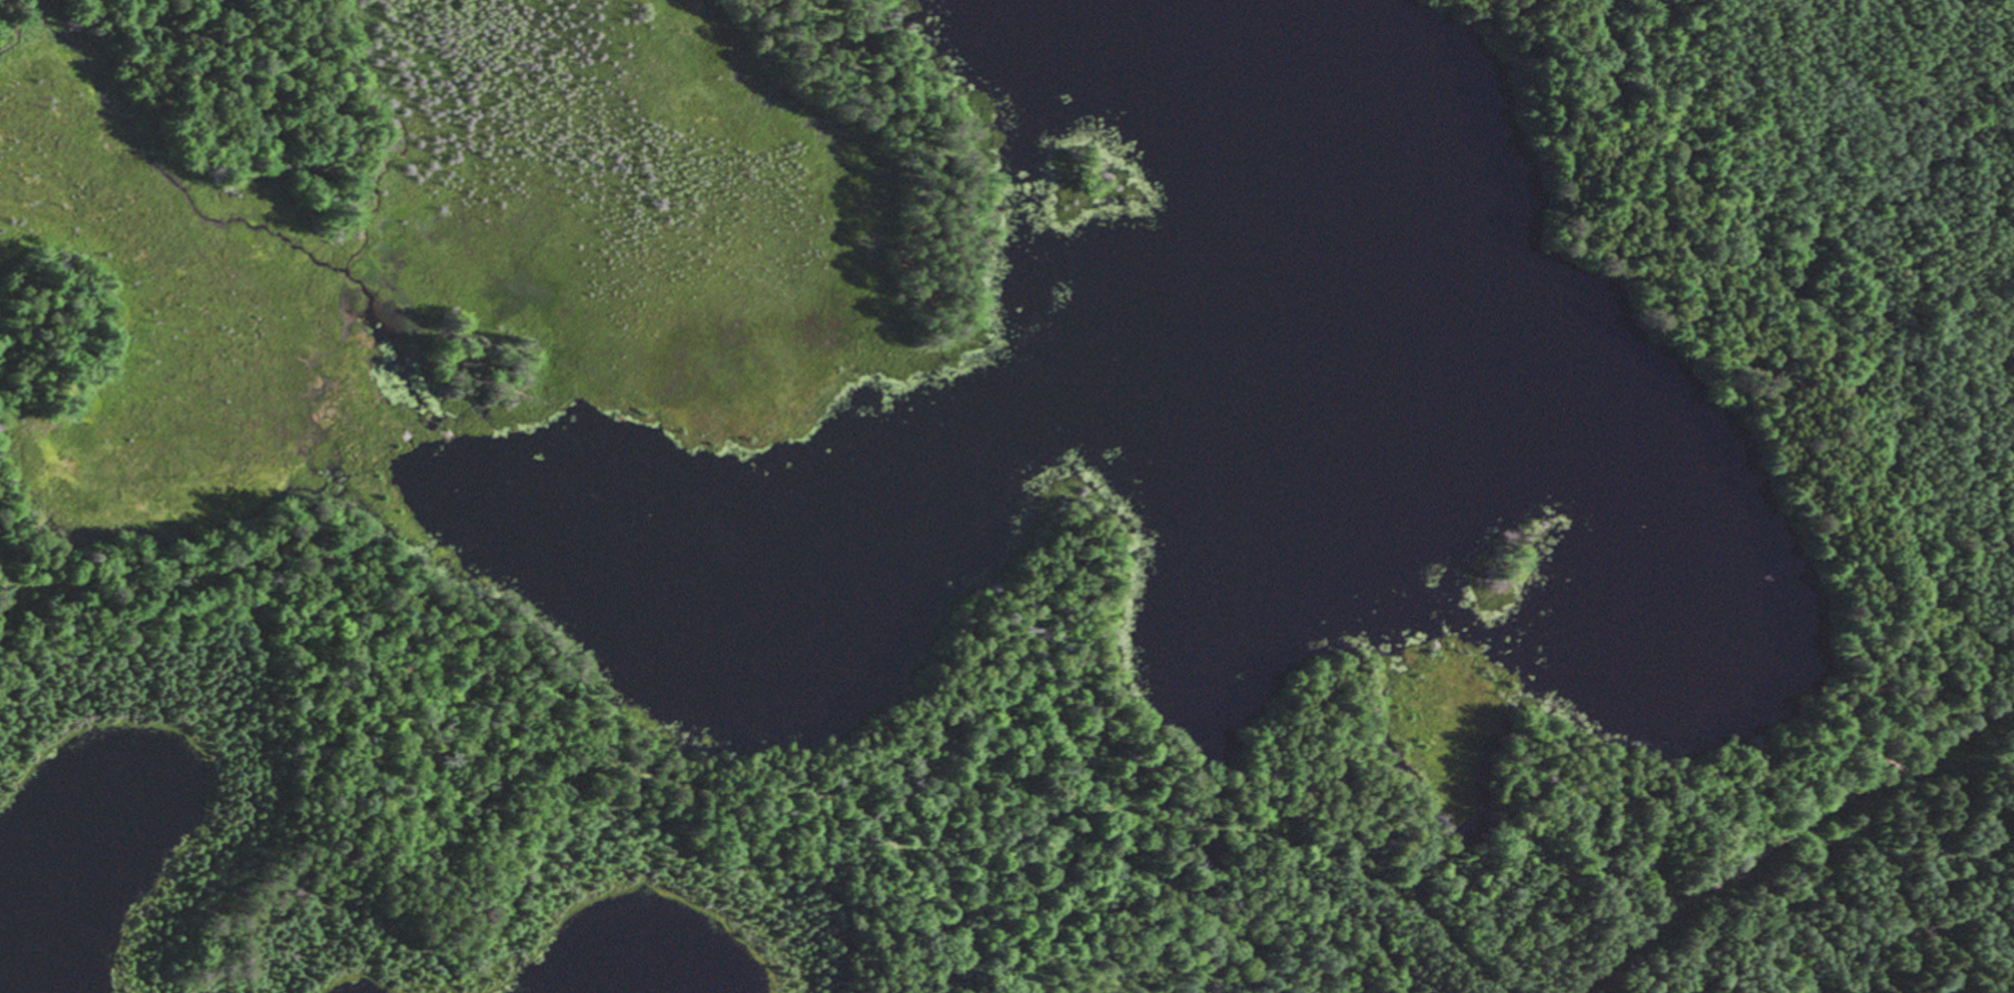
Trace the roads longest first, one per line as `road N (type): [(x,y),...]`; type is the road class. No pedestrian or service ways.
road 1 (track): [(1582,992),(1736,870),(1962,742),(2013,682)]

